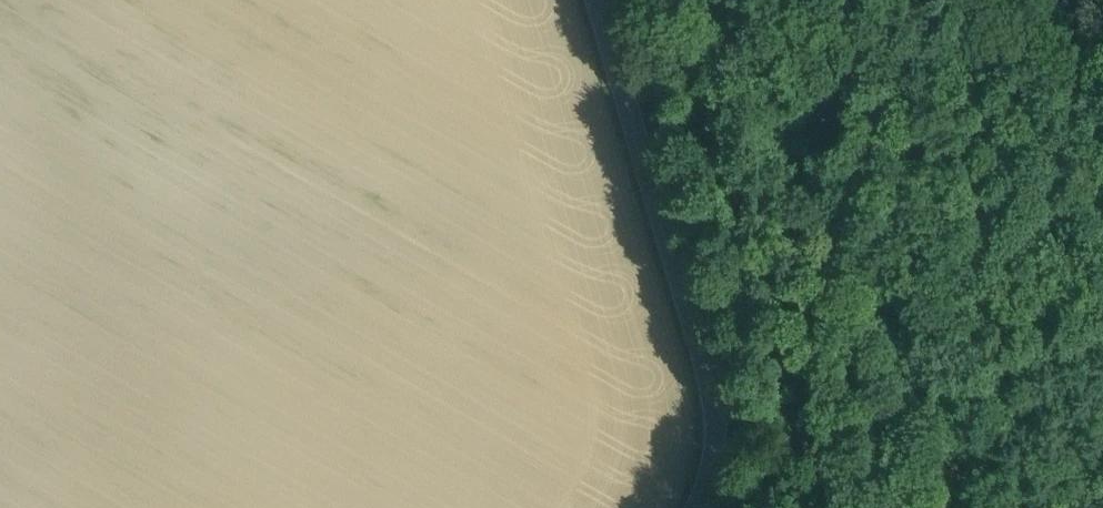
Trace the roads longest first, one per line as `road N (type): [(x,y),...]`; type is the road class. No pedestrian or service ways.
road 1 (track): [(982,507),(709,0)]
road 2 (tertiary): [(697,507),(714,410),(598,0)]
road 3 (track): [(714,410),(739,340),(792,281),(901,193),(970,48),(1006,0)]
road 4 (track): [(809,507),(932,415)]

